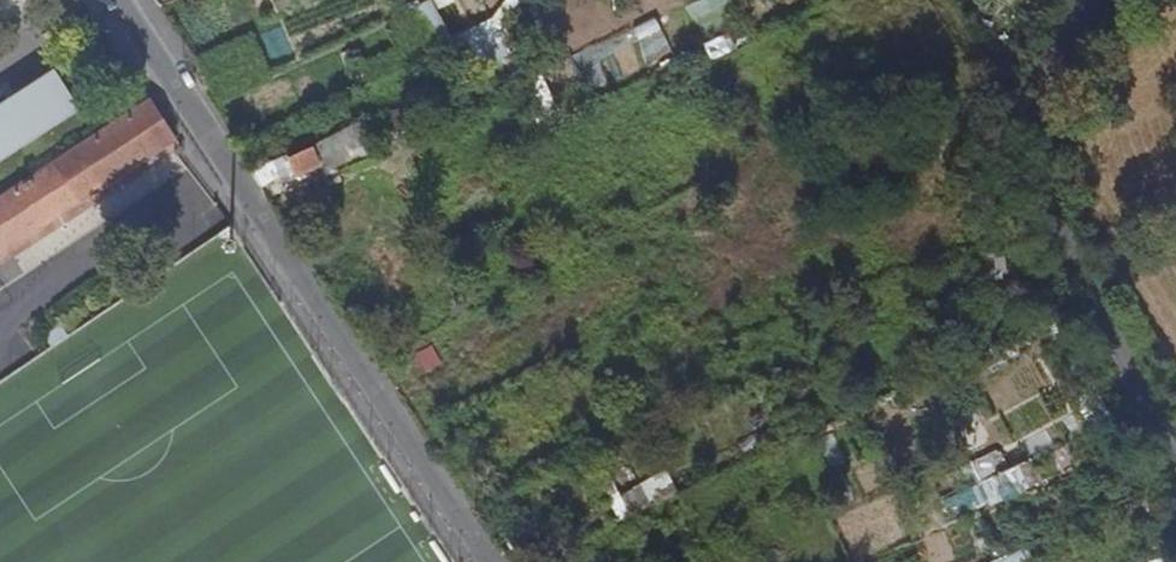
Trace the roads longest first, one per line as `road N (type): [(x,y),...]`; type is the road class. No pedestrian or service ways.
road 1 (residential): [(120,0),(491,561)]
road 2 (residential): [(1175,479),(1034,154),(1035,112),(1088,0)]

